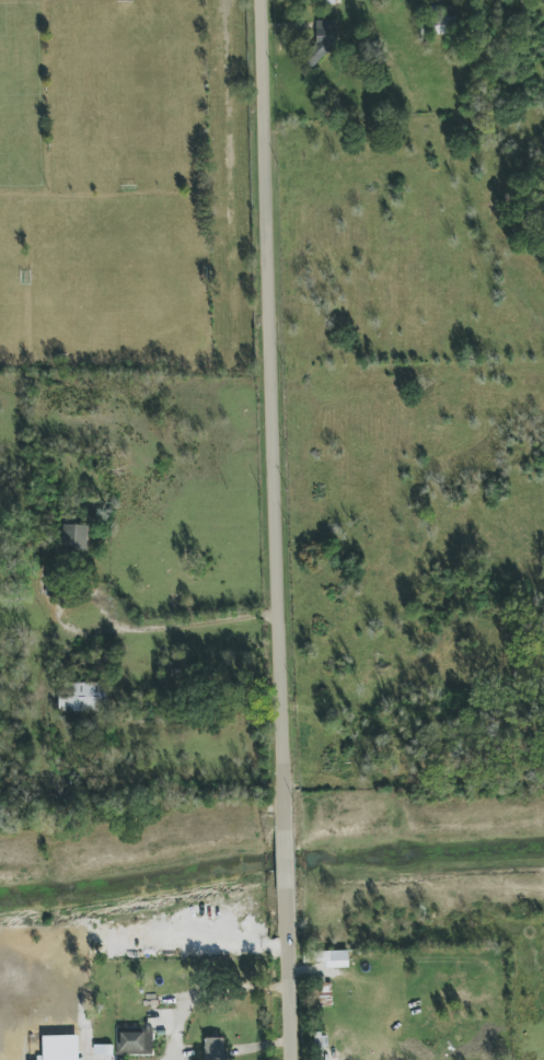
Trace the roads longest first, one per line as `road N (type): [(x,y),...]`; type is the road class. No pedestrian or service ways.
road 1 (residential): [(278,387),(297,1059)]
road 2 (residential): [(269,0),(278,387)]

